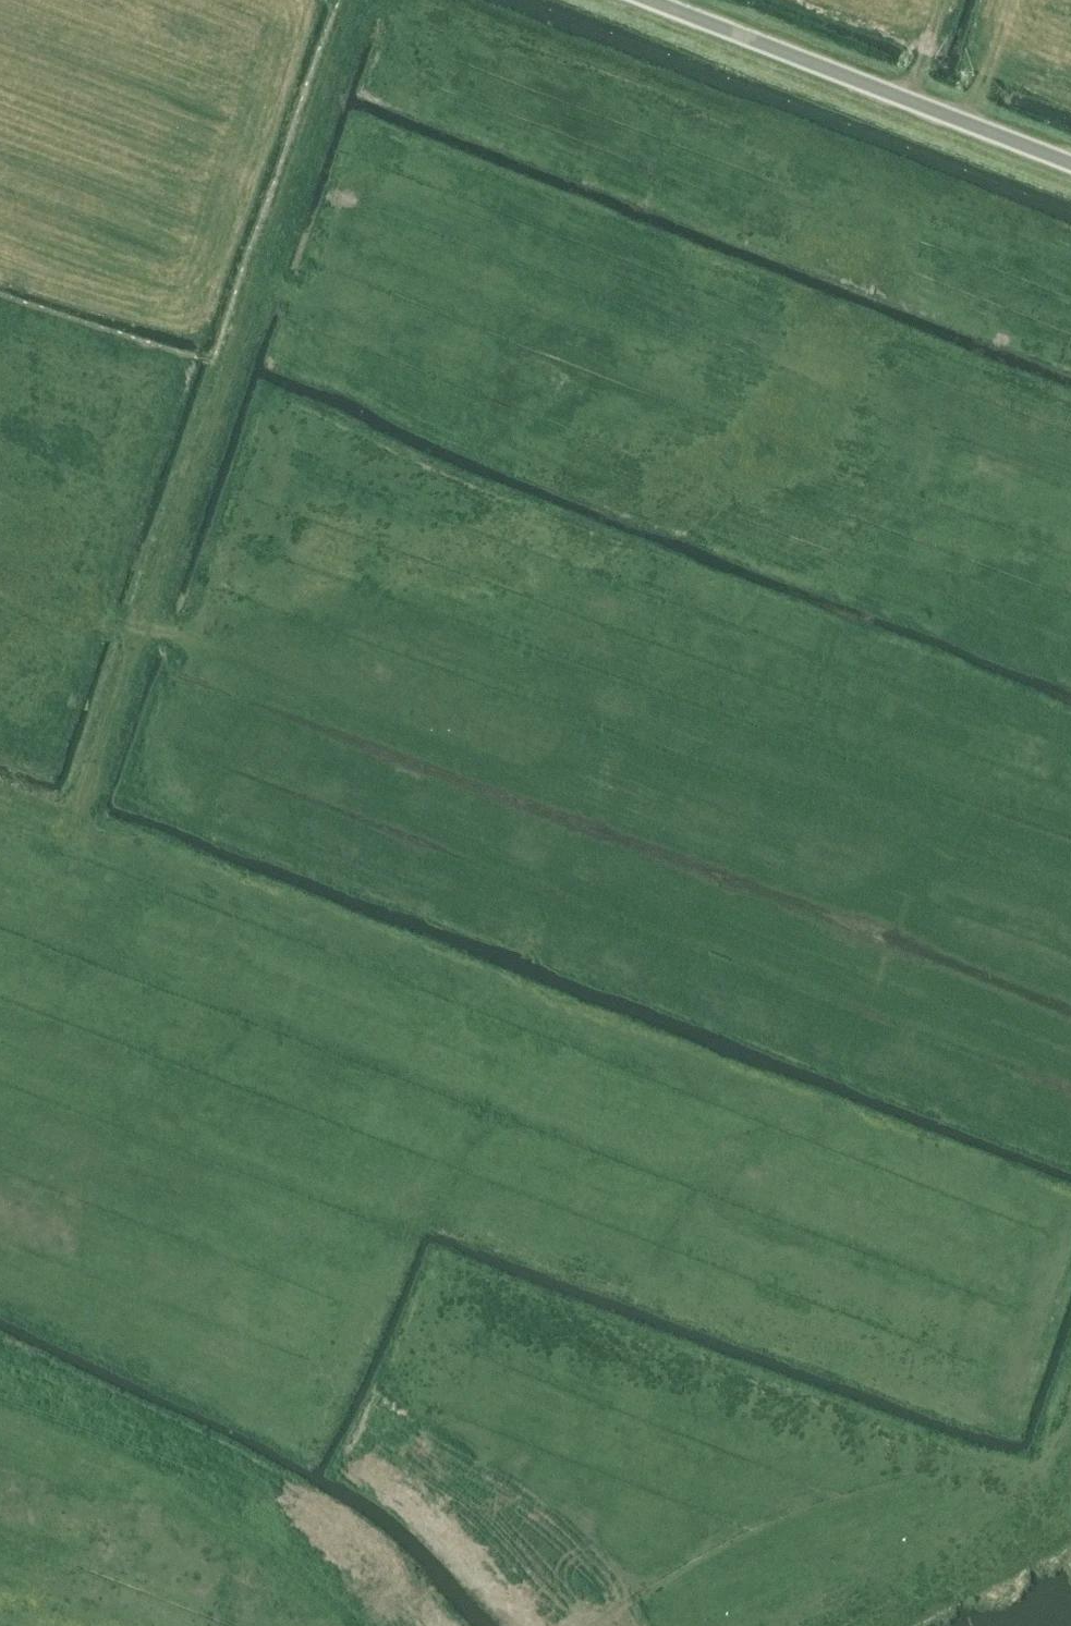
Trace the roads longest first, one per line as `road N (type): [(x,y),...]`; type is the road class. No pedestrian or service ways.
road 1 (unclassified): [(1070,164),(650,0)]

